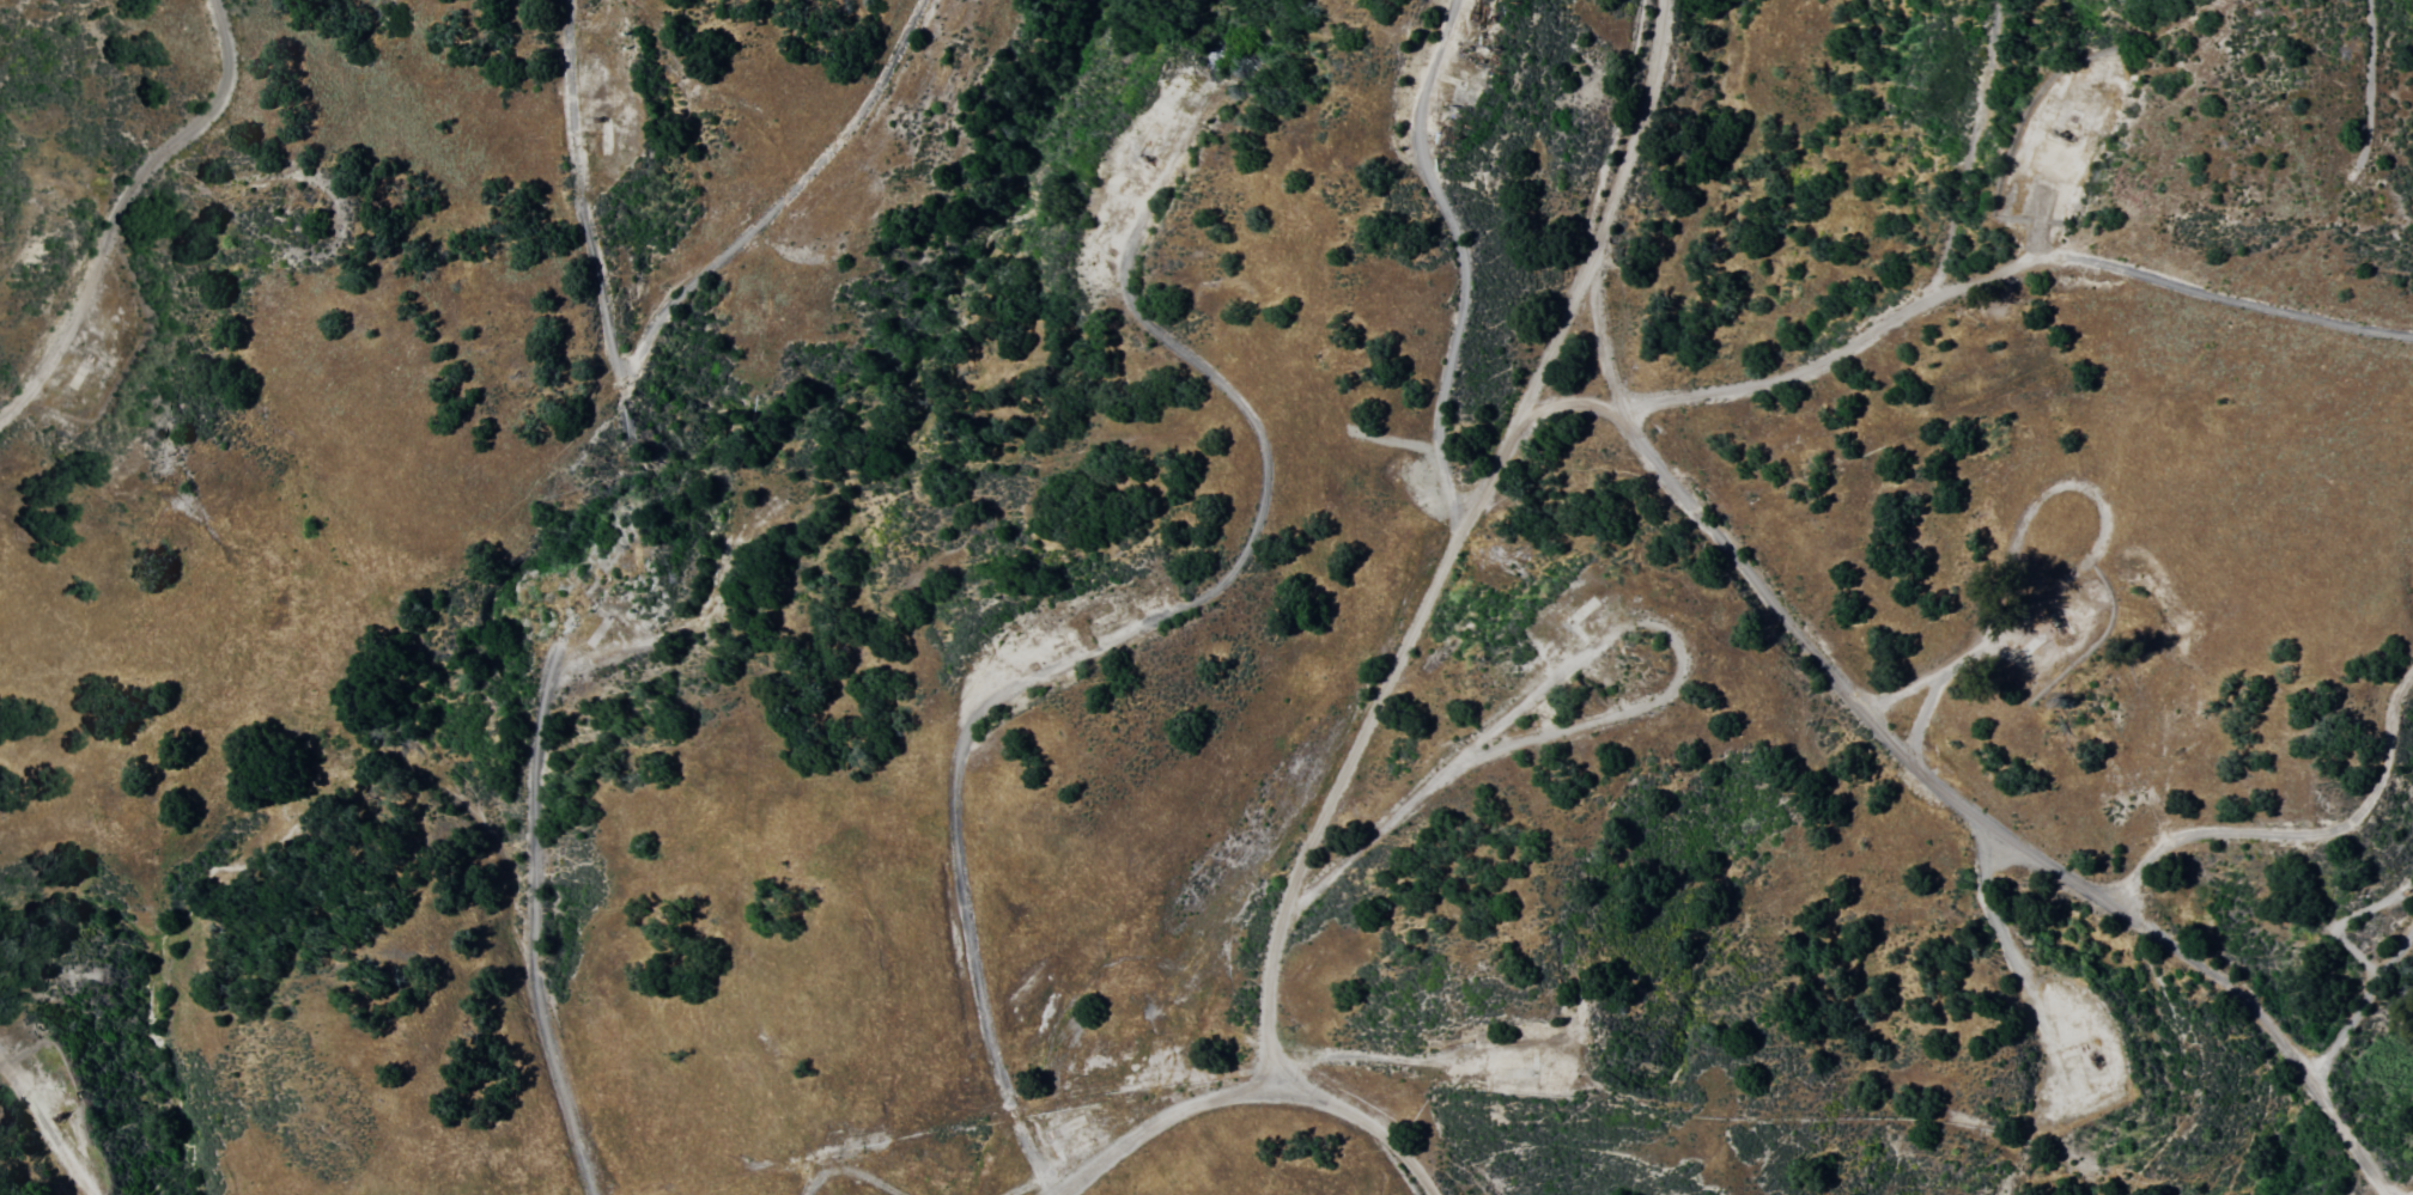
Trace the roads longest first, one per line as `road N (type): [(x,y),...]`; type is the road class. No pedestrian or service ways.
road 1 (residential): [(1666,0),(1646,92),(1593,254),(1613,404),(1896,748),(2000,837),(2128,910),(2239,995),(2391,1194)]
road 2 (residential): [(2099,98),(2040,249),(1914,307),(1799,374),(1690,396),(1521,410),(1463,507),(1281,917),(1268,980),(1270,1089)]
road 3 (residential): [(1058,1194),(1008,1095),(987,1031),(956,858),(954,788),(962,734),(979,711),(1232,574),(1257,534),(1268,478),(1257,427),(1132,303),(1143,233),(1209,117)]
road 4 (residential): [(595,1194),(539,1023),(527,958),(529,792),(542,714),(561,639),(628,525),(636,486),(582,209),(565,0)]
road 5 (residential): [(1525,739),(1446,758),(1619,626),(1655,624),(1667,635),(1680,678),(1665,703),(1617,723),(1525,739)]
road 6 (residential): [(1463,507),(1443,455),(1443,415),(1465,306),(1465,263),(1418,136),(1456,0)]
road 7 (residential): [(923,0),(857,121),(786,201),(654,327),(625,414)]
road 8 (residential): [(214,0),(227,84),(192,132),(136,176),(51,348),(0,415)]
road 9 (residential): [(2412,664),(2399,688),(2389,772),(2358,819),(2320,833),(2164,842),(2142,866),(2128,910)]
road 10 (residential): [(1436,1194),(1372,1127),(1324,1101),(1270,1089),(1180,1109),(1062,1194)]
road 11 (residential): [(2040,249),(2247,304),(2412,335)]
road 12 (residential): [(1204,591),(1197,617),(1108,683),(973,720)]
road 13 (residential): [(1281,917),(1446,758)]
road 14 (residential): [(1521,410),(1593,254)]
road 15 (residential): [(0,1058),(89,1194)]

